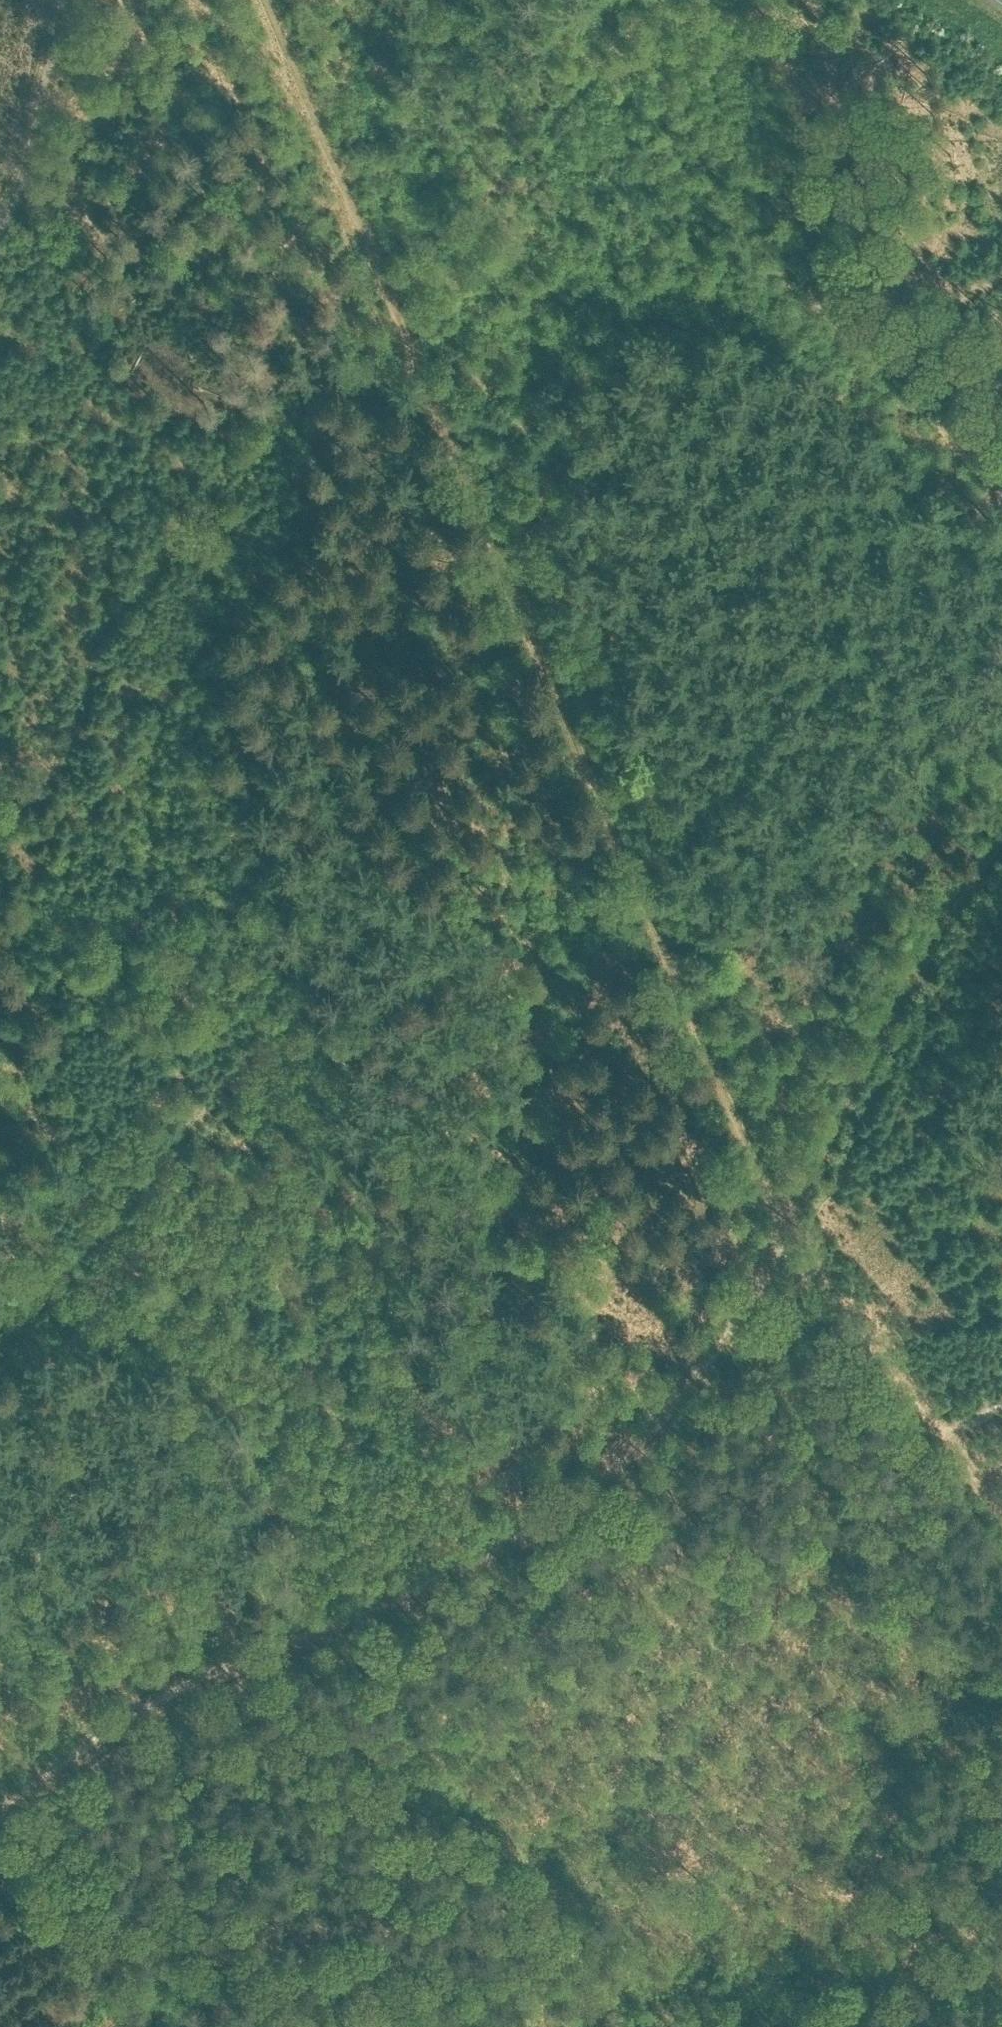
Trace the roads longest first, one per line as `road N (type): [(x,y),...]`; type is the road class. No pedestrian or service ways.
road 1 (track): [(258,0),(785,1233),(946,1438)]
road 2 (track): [(785,1233),(698,1383),(645,1446),(583,1495),(382,1600),(154,1674),(80,1729),(0,1811)]
road 3 (track): [(0,243),(34,178),(77,0)]

